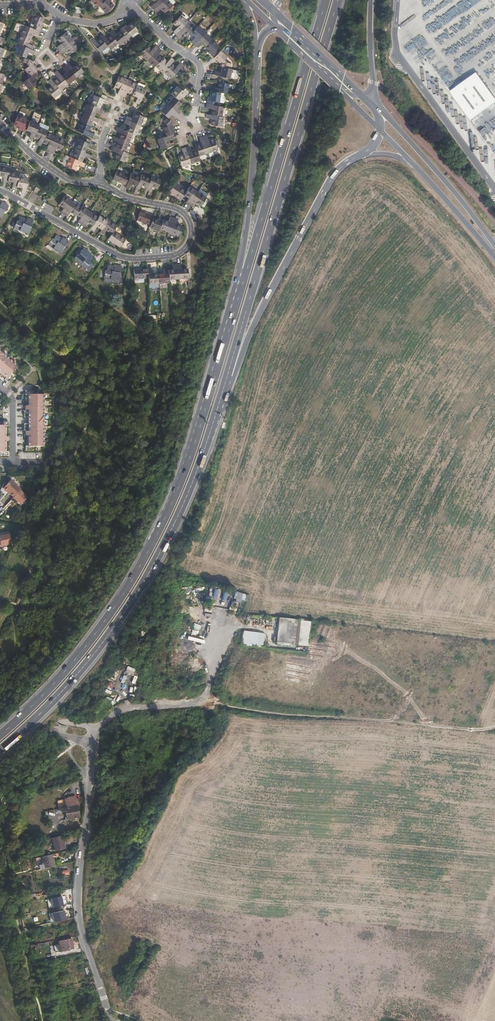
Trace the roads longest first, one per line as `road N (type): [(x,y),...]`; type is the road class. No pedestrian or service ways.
road 1 (trunk): [(240,284),(214,388),(156,539),(63,675),(0,735)]
road 2 (trunk): [(0,752),(44,715),(128,612),(168,543),(231,365)]
road 3 (trunk): [(231,365),(338,0)]
road 4 (residential): [(100,184),(179,210),(192,227),(189,242),(173,256),(120,257),(0,192)]
road 5 (trunk): [(327,0),(240,284)]
road 6 (track): [(206,695),(210,703),(299,718),(494,730)]
road 7 (unclassified): [(111,1020),(78,909),(93,741)]
road 8 (trunk): [(231,365),(331,180),(361,155)]
road 9 (trunk): [(258,42),(240,284)]
road 10 (unclassified): [(95,727),(122,710),(200,702),(229,621)]
road 11 (tertiary): [(494,246),(377,106)]
road 12 (residential): [(131,12),(201,69),(184,134)]
road 13 (tertiary): [(410,161),(494,256)]
road 14 (tertiary): [(365,95),(274,10)]
road 15 (residential): [(0,124),(67,180),(100,184)]

